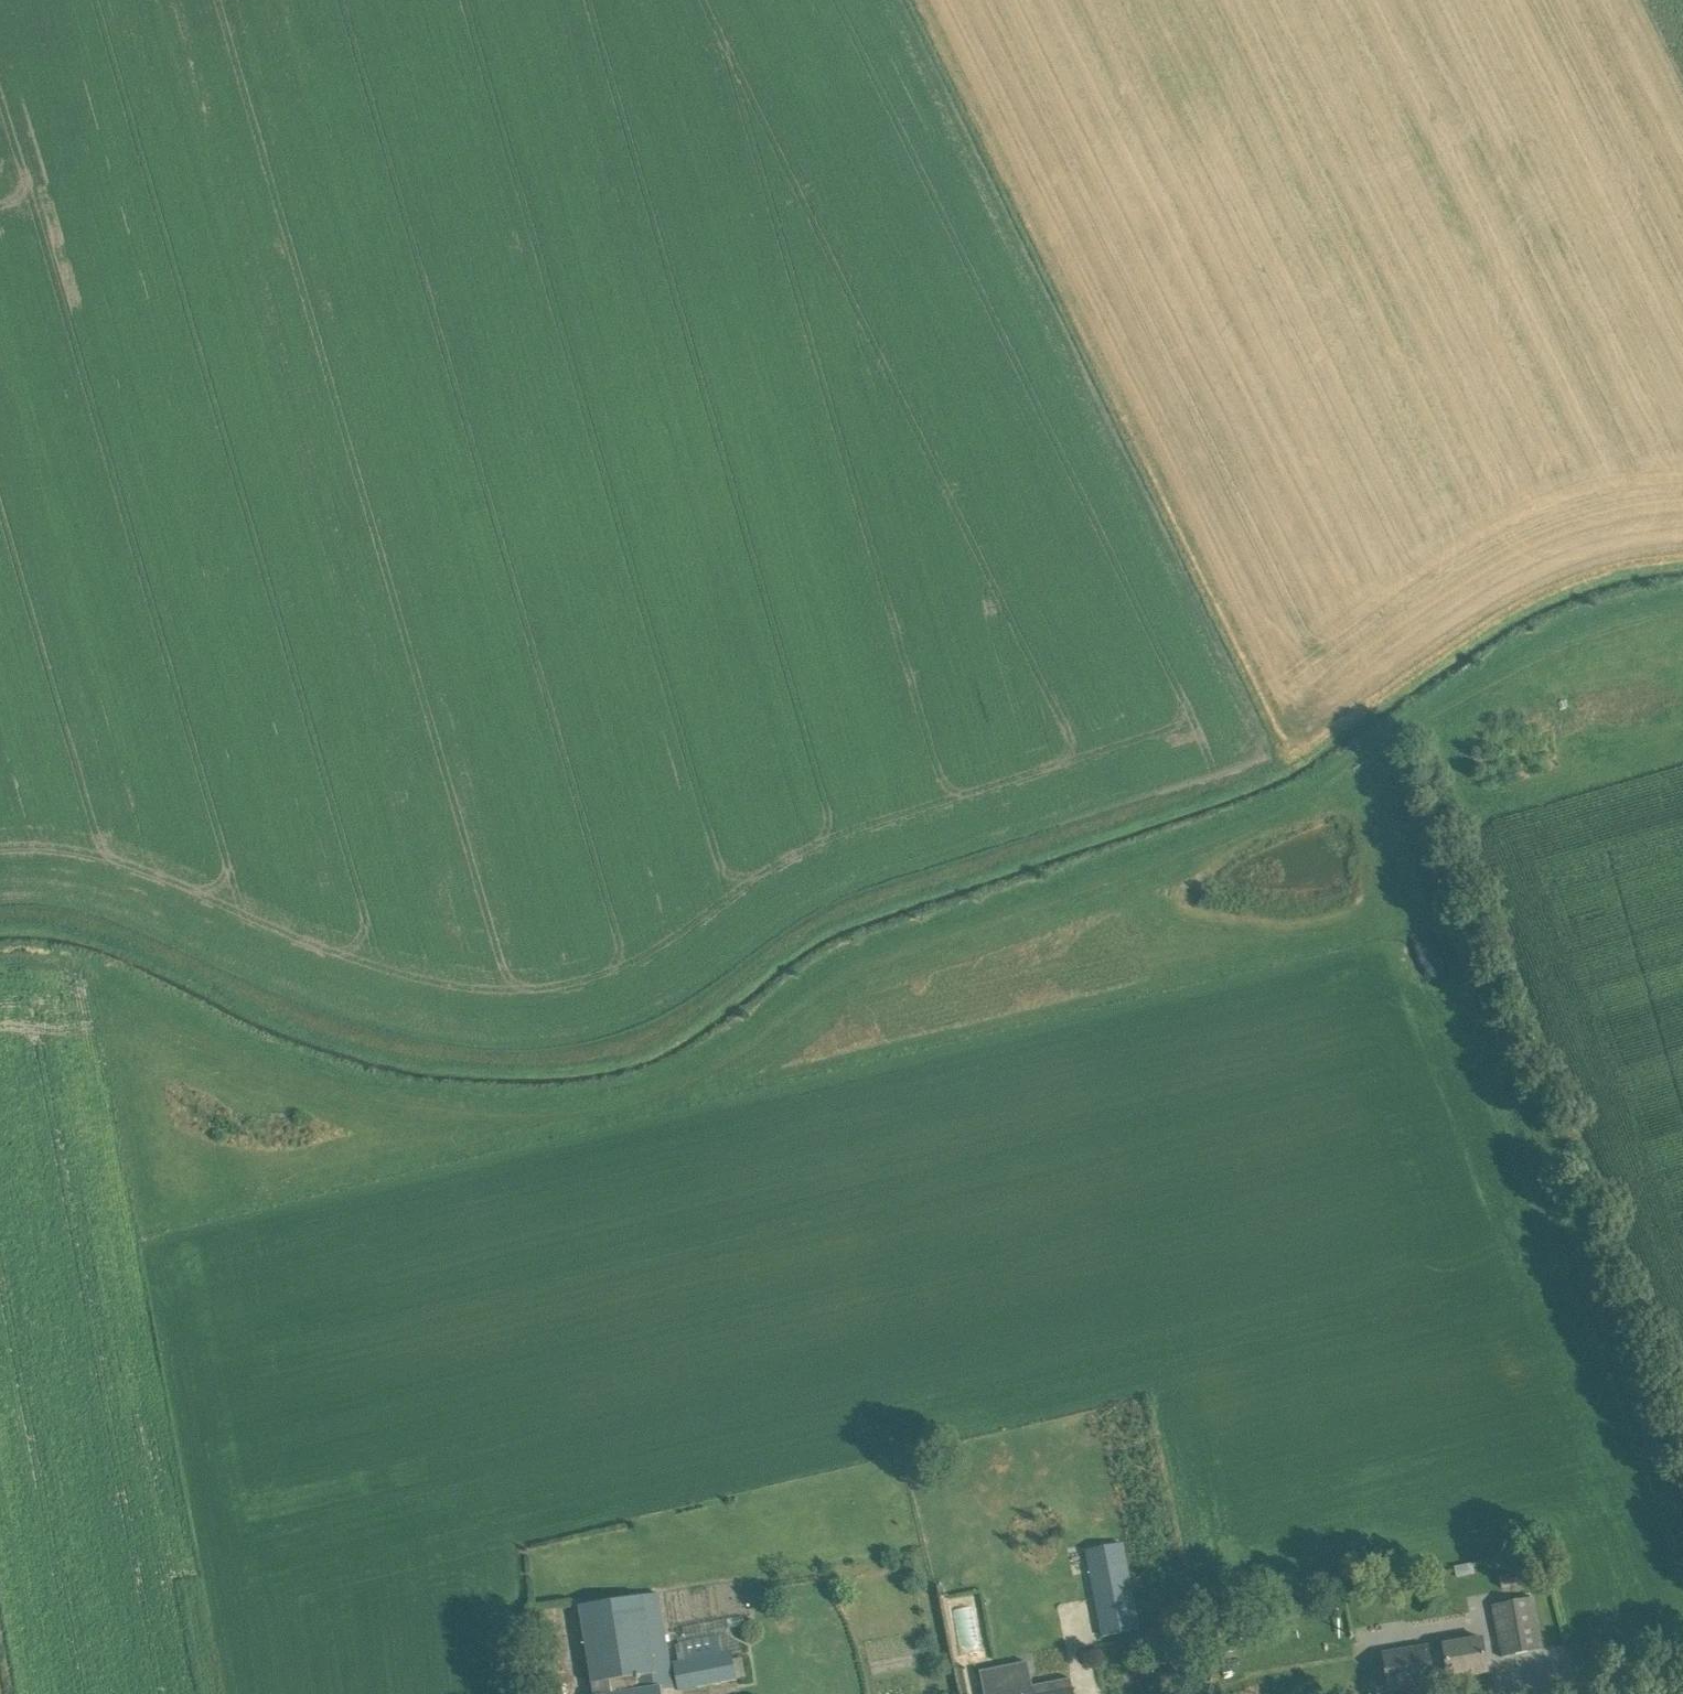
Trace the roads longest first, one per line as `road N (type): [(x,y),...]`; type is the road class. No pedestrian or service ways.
road 1 (track): [(1682,1491),(1400,729),(1409,714),(1525,639),(1682,594)]
road 2 (unclassified): [(1564,1693),(1682,1668)]

